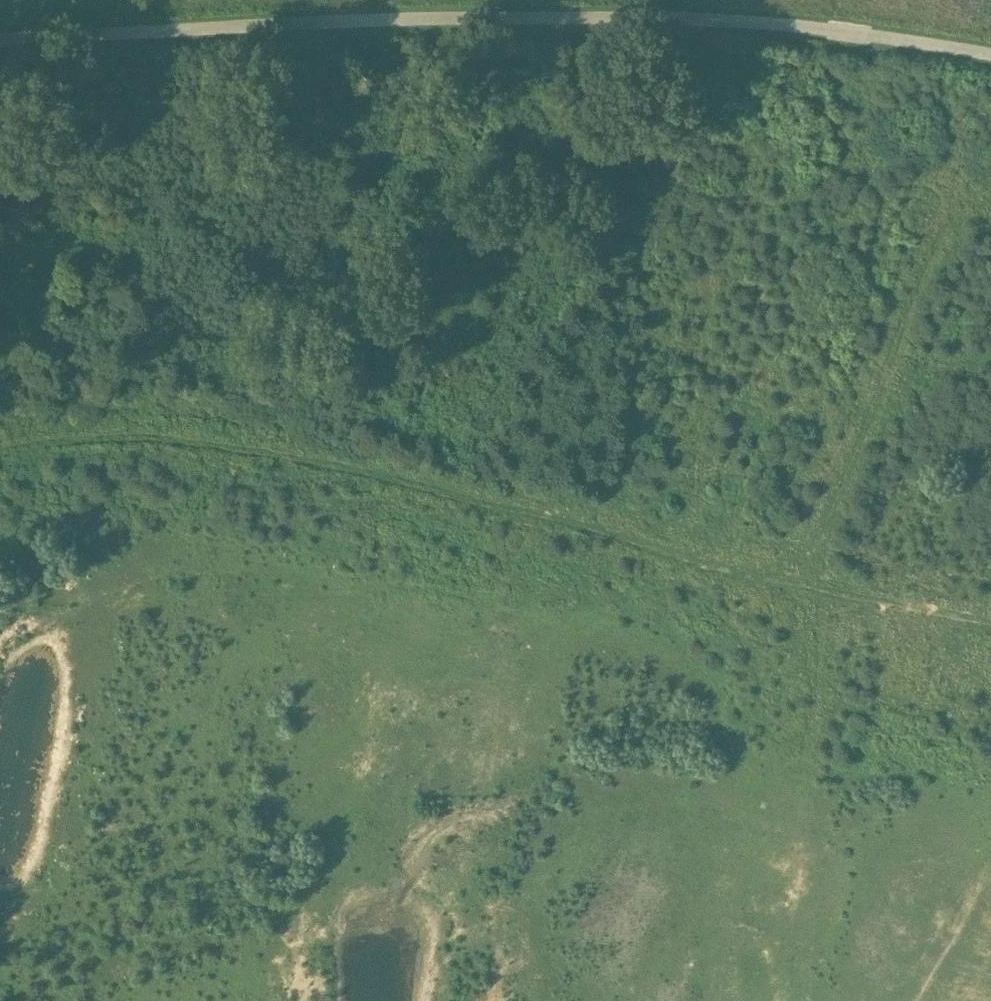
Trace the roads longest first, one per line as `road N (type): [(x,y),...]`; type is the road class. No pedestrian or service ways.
road 1 (track): [(0,456),(57,445),(251,452),(780,582),(818,544),(896,329),(959,213),(990,192)]
road 2 (track): [(780,582),(990,620)]

